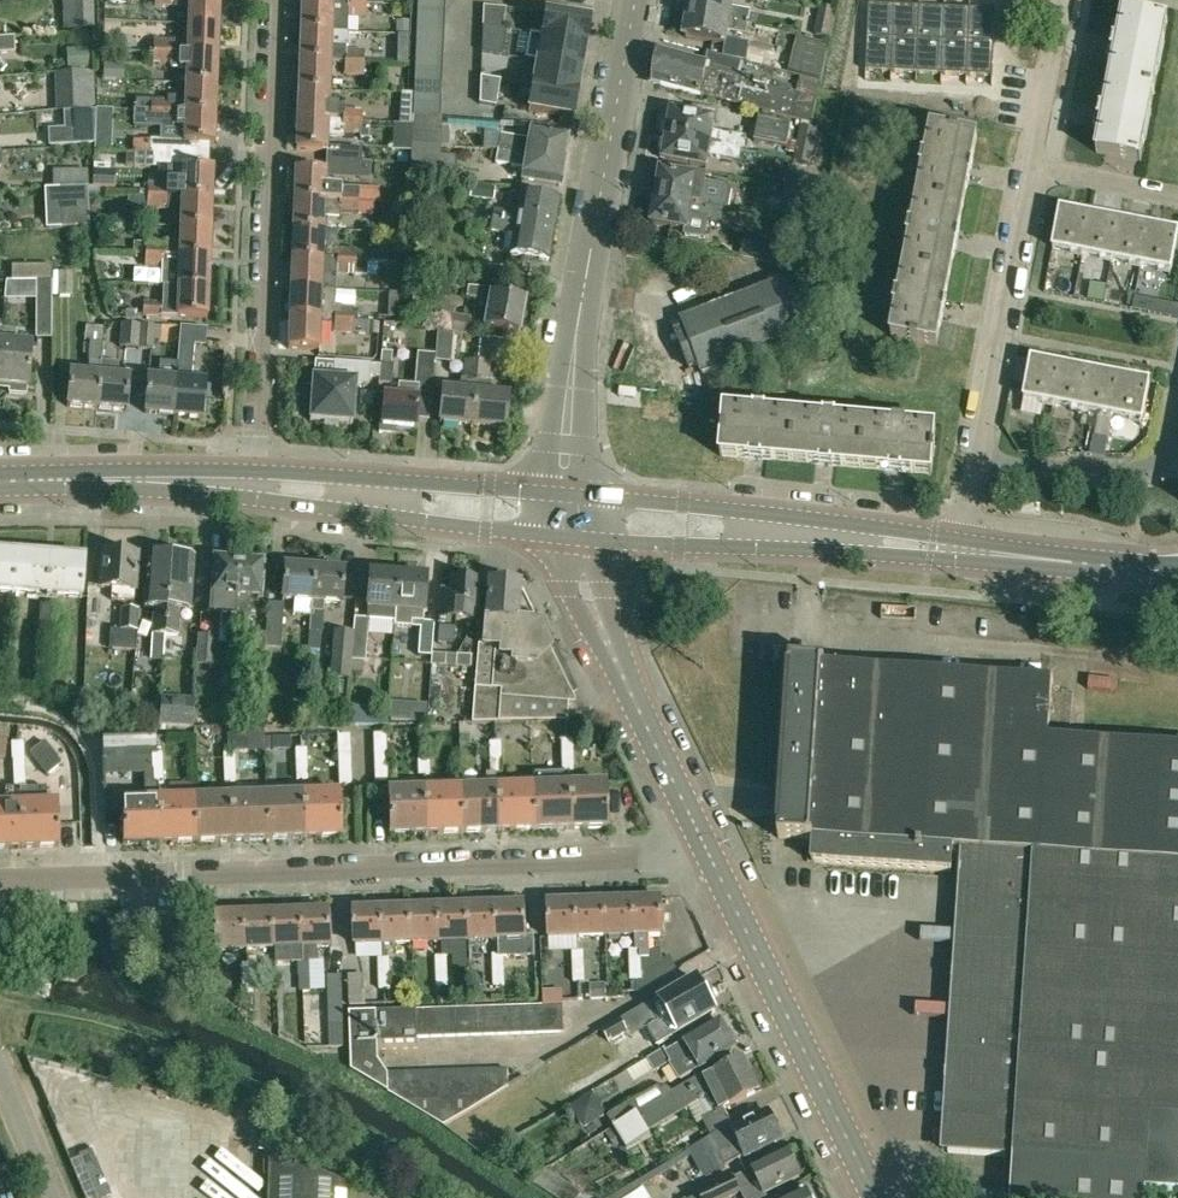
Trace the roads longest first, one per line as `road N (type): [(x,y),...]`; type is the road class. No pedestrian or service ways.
road 1 (residential): [(703,840),(637,860),(0,879)]
road 2 (unclassified): [(562,517),(575,357),(635,0)]
road 3 (residential): [(274,0),(255,487)]
road 4 (primary): [(562,517),(965,555)]
road 5 (tertiary): [(877,1197),(703,840)]
road 6 (tertiary): [(703,840),(603,630),(562,517)]
road 7 (primary): [(562,517),(255,487)]
road 8 (residential): [(1034,168),(979,457)]
road 9 (primary): [(255,487),(0,484)]
road 10 (residential): [(979,457),(1017,468),(1152,468),(1169,448),(1177,400)]
road 11 (primary): [(965,555),(1177,575)]
road 12 (residential): [(1066,0),(1034,168)]
road 13 (residential): [(1177,197),(1034,168)]
road 14 (unclassified): [(55,1197),(0,1066)]

